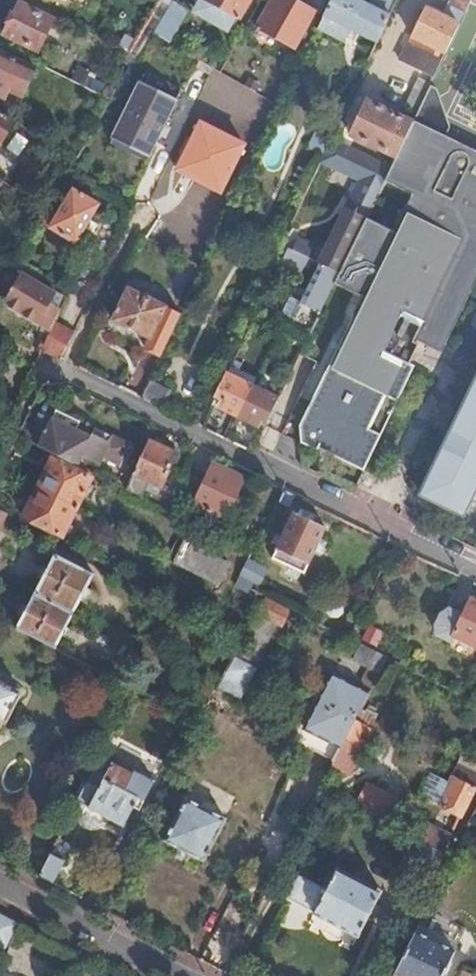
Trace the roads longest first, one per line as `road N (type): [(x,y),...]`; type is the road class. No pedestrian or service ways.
road 1 (residential): [(46,370),(56,365),(475,569)]
road 2 (residential): [(0,886),(170,975)]

